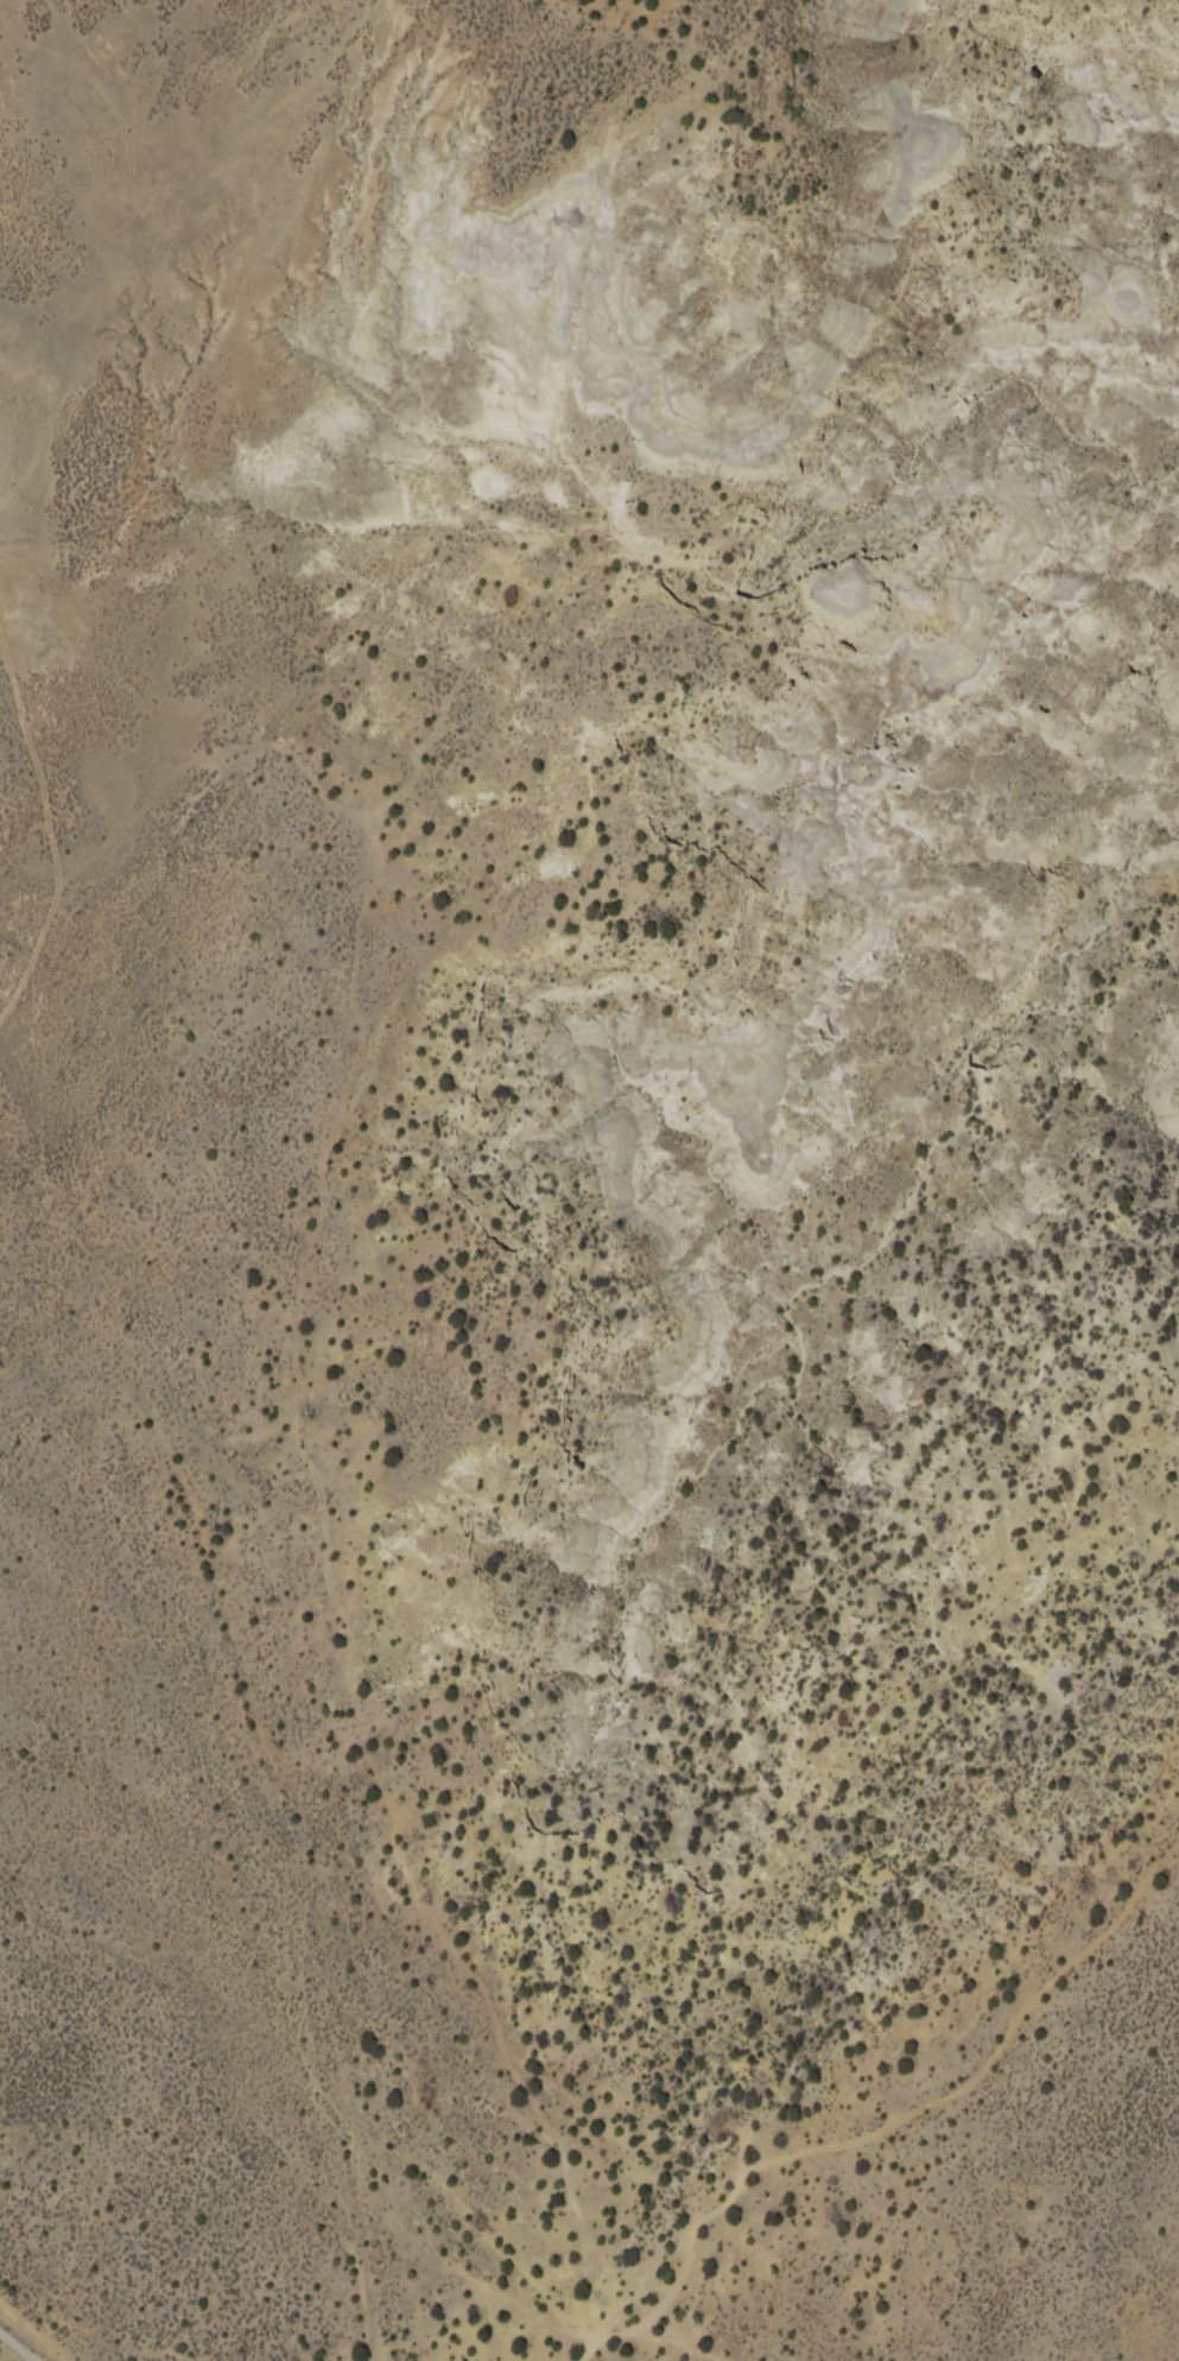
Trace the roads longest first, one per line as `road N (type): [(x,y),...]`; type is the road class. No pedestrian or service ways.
road 1 (track): [(1178,1830),(1077,1961),(704,2241),(590,2360)]

